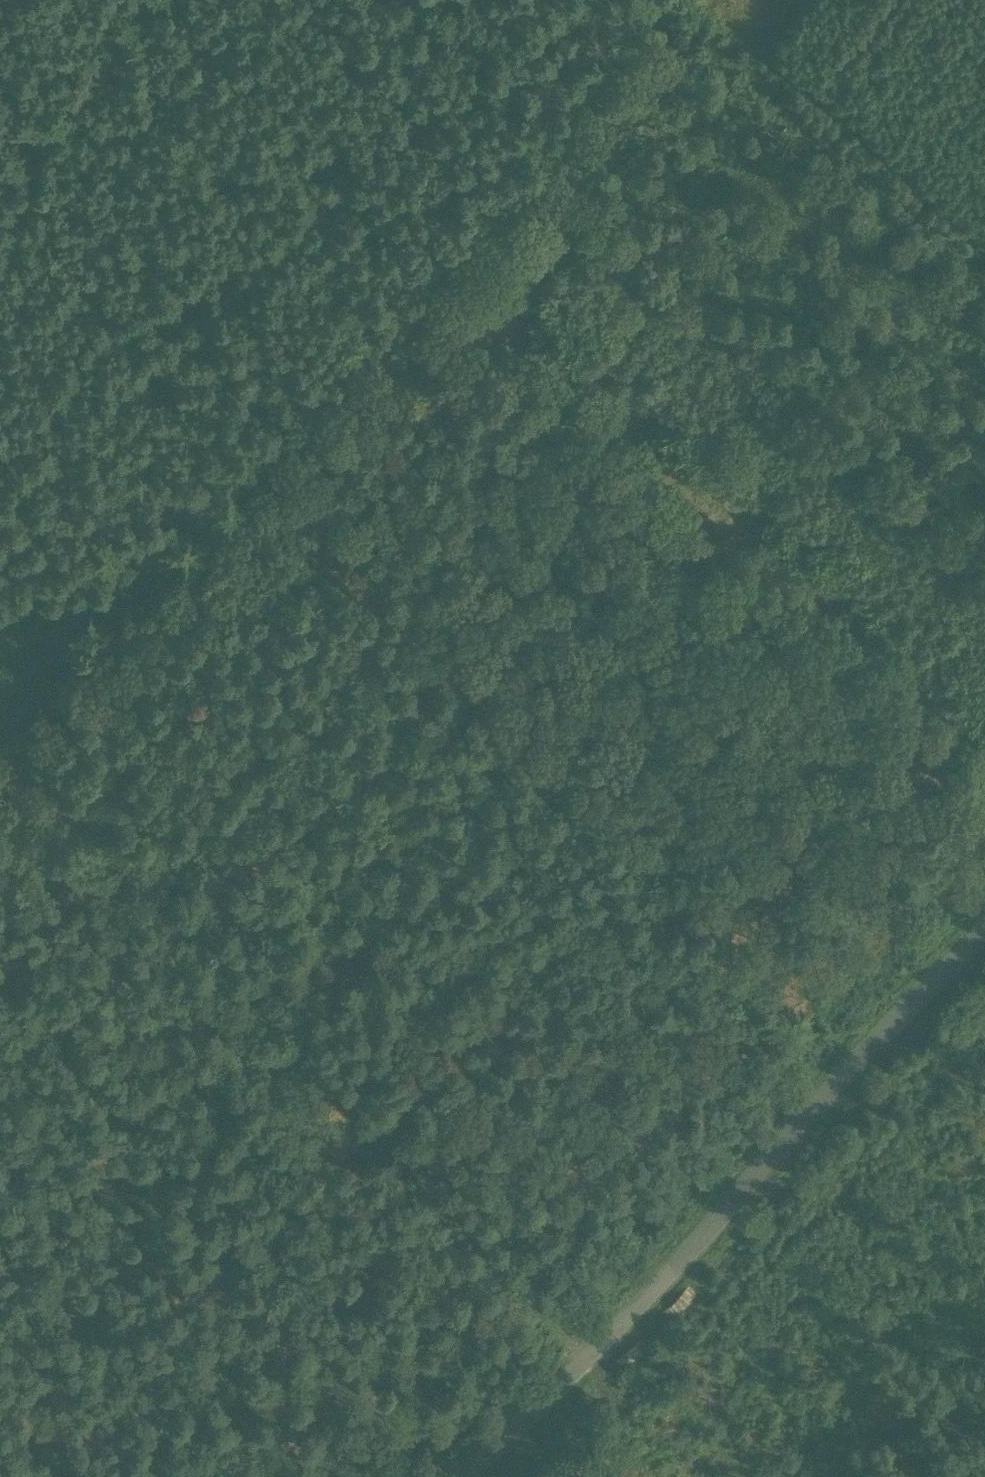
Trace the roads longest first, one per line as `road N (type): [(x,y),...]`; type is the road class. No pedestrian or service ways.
road 1 (track): [(9,731),(433,308),(669,0)]
road 2 (track): [(0,721),(585,1353)]
road 3 (unclassified): [(984,930),(463,1476)]

